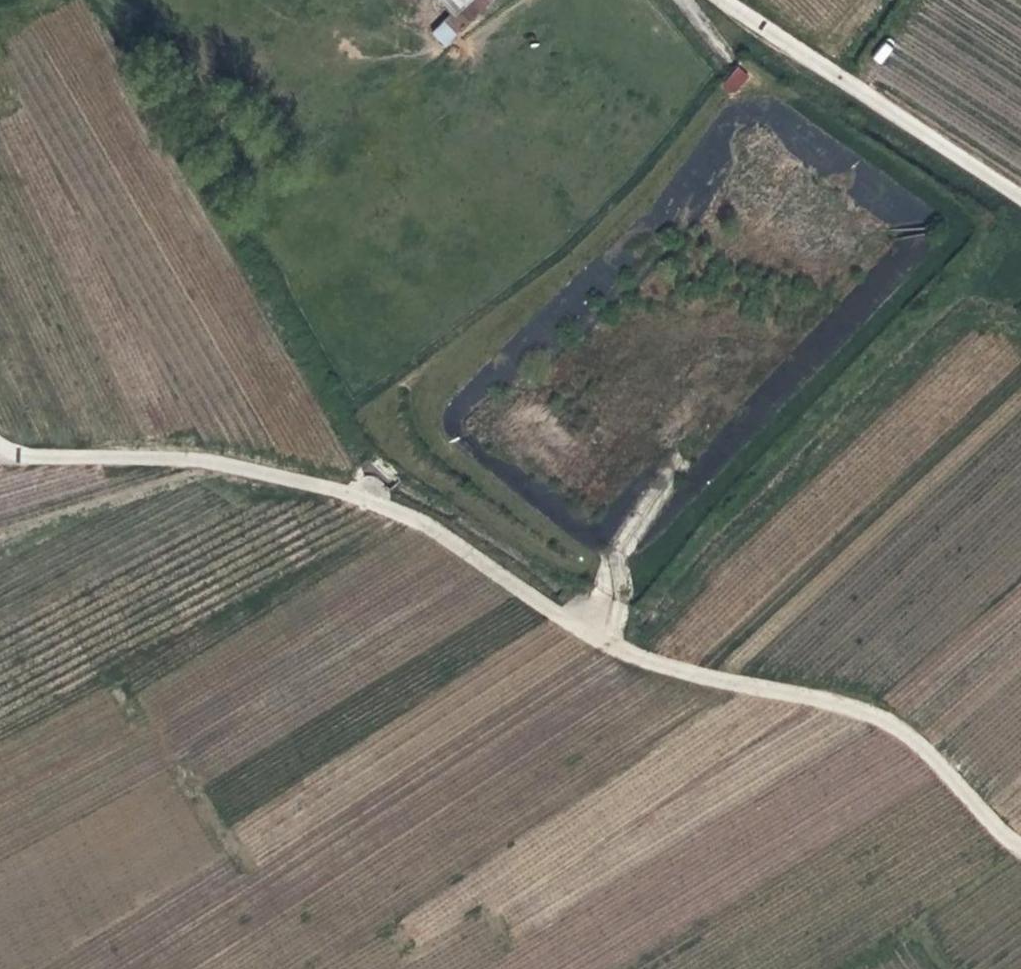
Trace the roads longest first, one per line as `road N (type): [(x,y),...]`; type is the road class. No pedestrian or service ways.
road 1 (track): [(0,446),(53,459),(189,458),(384,506),(616,647),(678,670),(889,720),(1020,847)]
road 2 (track): [(1020,199),(720,0)]

